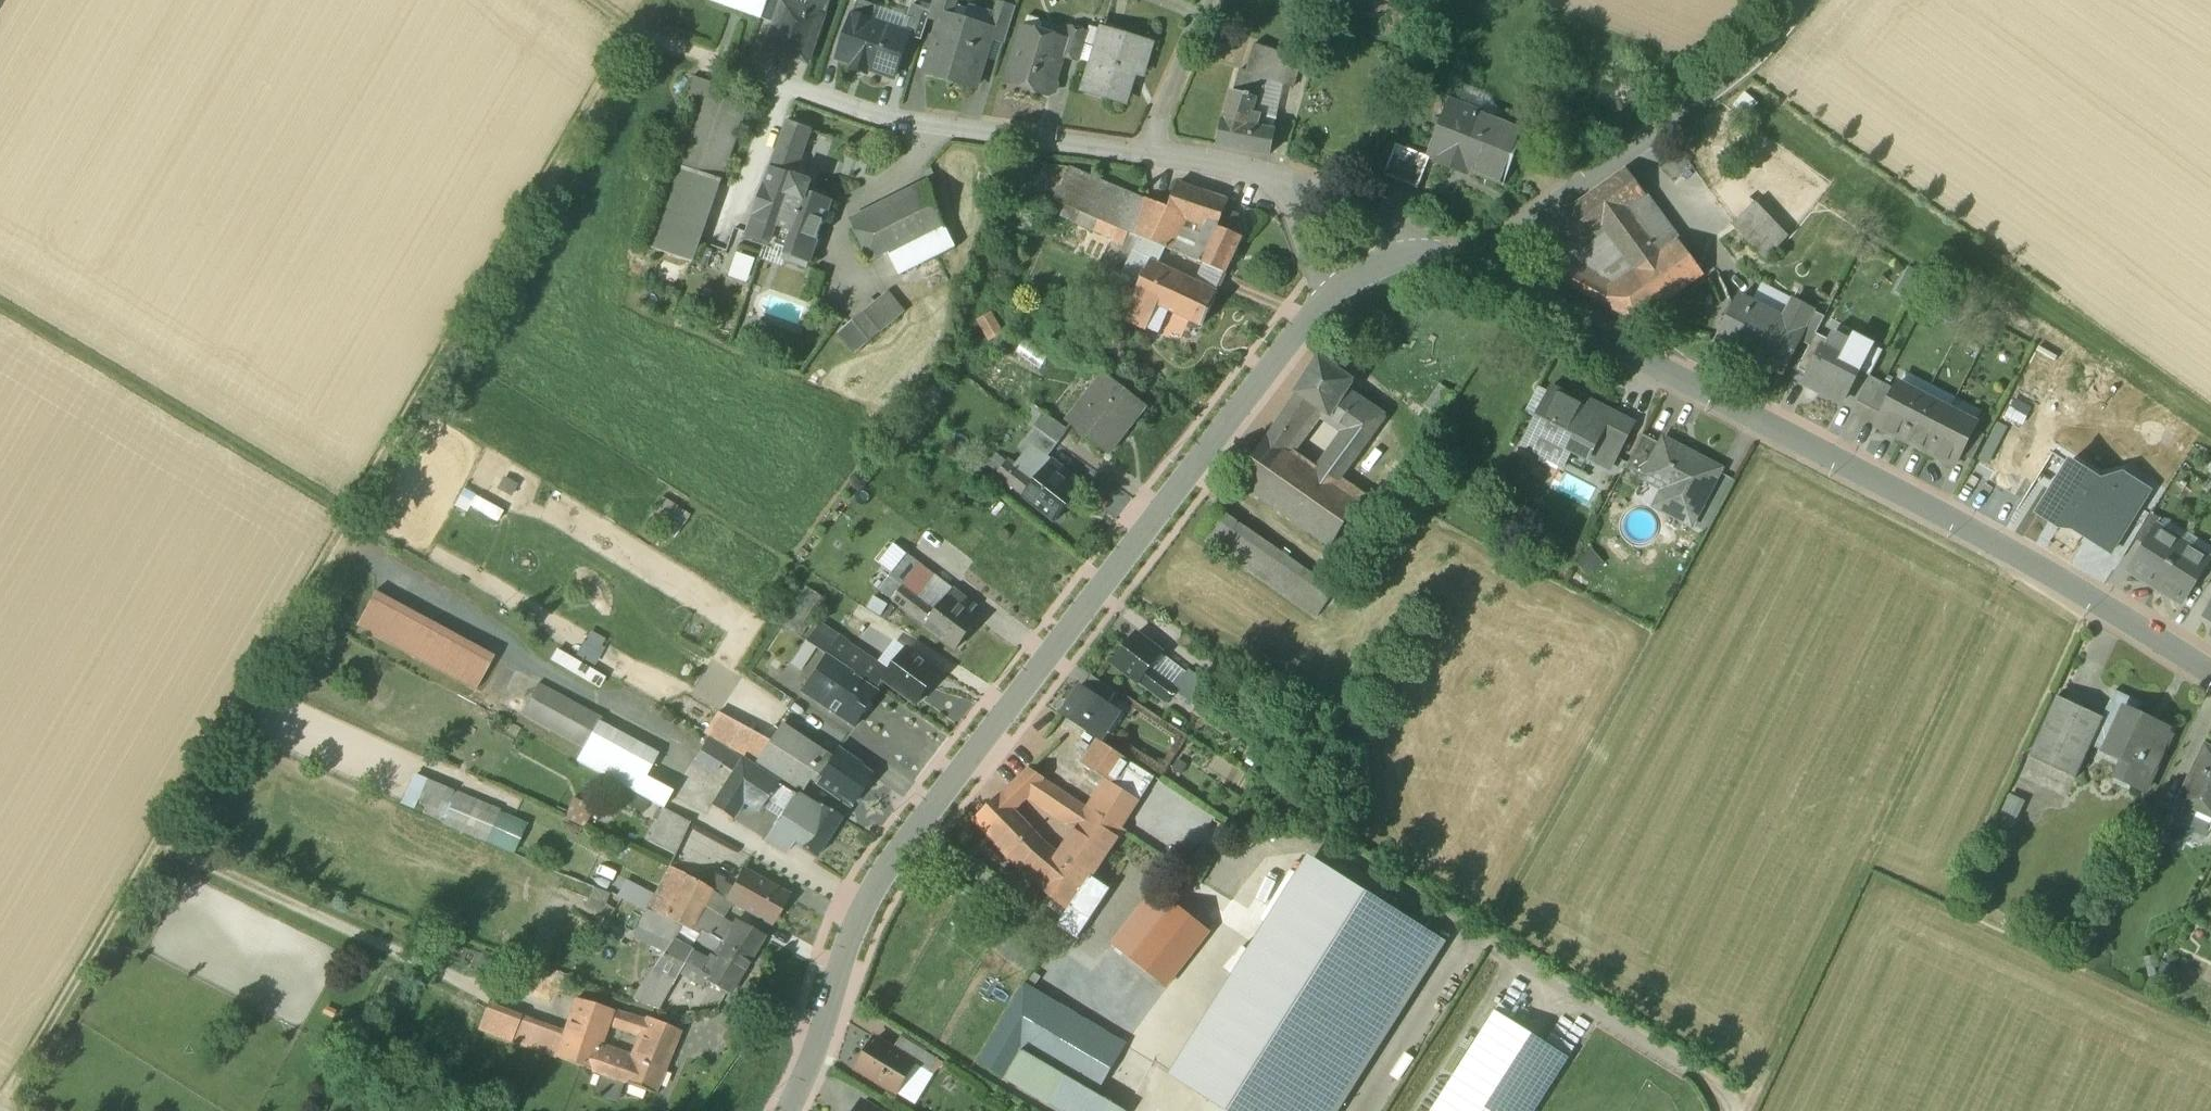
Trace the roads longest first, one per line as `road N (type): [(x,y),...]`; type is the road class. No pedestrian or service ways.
road 1 (track): [(3,1110),(635,32)]
road 2 (residential): [(789,1110),(827,1022),(859,918),(902,850),(1325,296)]
road 3 (residential): [(2210,673),(2010,549),(1668,376),(1476,268)]
road 4 (track): [(2010,549),(1748,1110)]
road 5 (residential): [(1150,152),(900,119),(635,32)]
road 6 (residential): [(1476,268),(1488,245),(1578,189),(1755,54),(1801,0)]
road 7 (track): [(352,517),(0,308)]
road 8 (track): [(1751,1103),(1498,953)]
road 9 (residential): [(1150,152),(1208,0)]
road 10 (residential): [(1408,247),(1391,222),(1278,178)]
road 11 (residential): [(1278,178),(1150,152)]
road 12 (residential): [(1278,178),(1325,296)]

